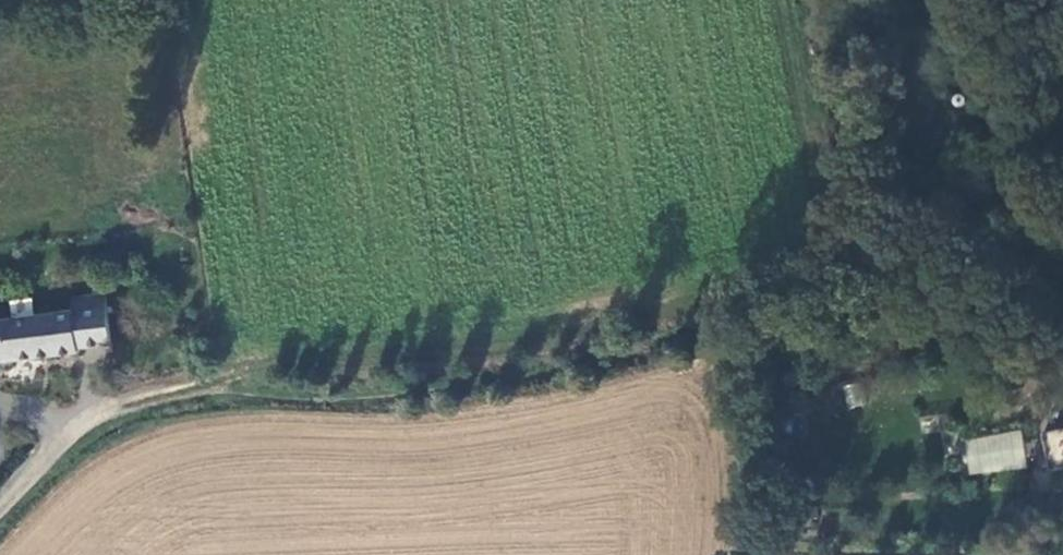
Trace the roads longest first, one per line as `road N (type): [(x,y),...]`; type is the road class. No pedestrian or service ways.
road 1 (track): [(871,266),(460,372),(236,375),(108,404)]
road 2 (track): [(871,266),(819,0)]
road 3 (track): [(1062,211),(871,266)]
road 4 (unclassified): [(0,509),(108,404)]

